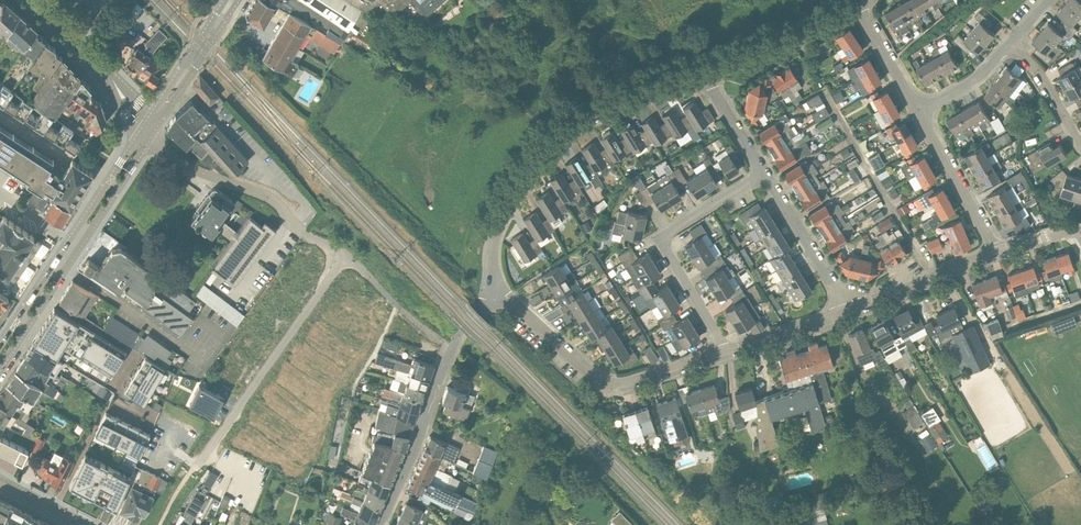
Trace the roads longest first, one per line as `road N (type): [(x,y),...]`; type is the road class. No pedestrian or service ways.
road 1 (residential): [(499,292),(490,247),(543,155),(619,103),(706,76)]
road 2 (residential): [(347,255),(156,524)]
road 3 (secondary): [(0,356),(147,131)]
road 4 (unclassified): [(499,292),(603,381),(623,383),(727,351)]
road 5 (residential): [(381,524),(451,351),(499,292)]
road 6 (residential): [(727,351),(662,241),(765,172)]
road 7 (tertiary): [(147,131),(113,81),(36,0)]
road 8 (residential): [(706,76),(857,2)]
road 9 (residential): [(850,310),(765,172)]
road 10 (residential): [(996,250),(918,112)]
road 11 (unclassified): [(850,310),(996,250)]
road 12 (secondary): [(147,131),(232,0)]
road 13 (unclassified): [(727,351),(850,310)]
road 14 (residential): [(918,112),(857,2)]
road 15 (residential): [(1011,43),(1039,72),(1080,145)]

